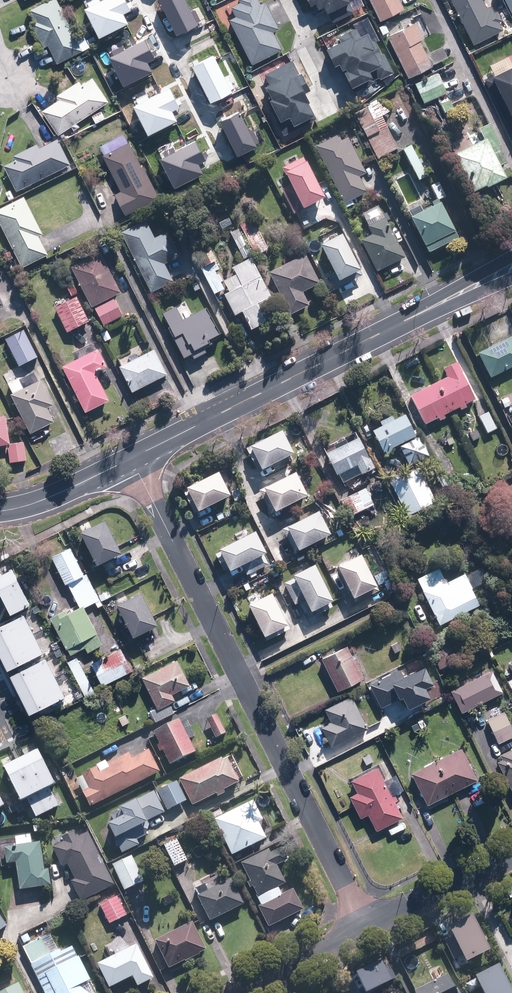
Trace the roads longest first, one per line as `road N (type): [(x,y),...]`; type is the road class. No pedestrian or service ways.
road 1 (residential): [(365,927),(131,458)]
road 2 (tertiary): [(131,458),(511,268)]
road 3 (residential): [(237,992),(365,927)]
road 4 (tertiary): [(0,512),(43,501),(131,458)]

